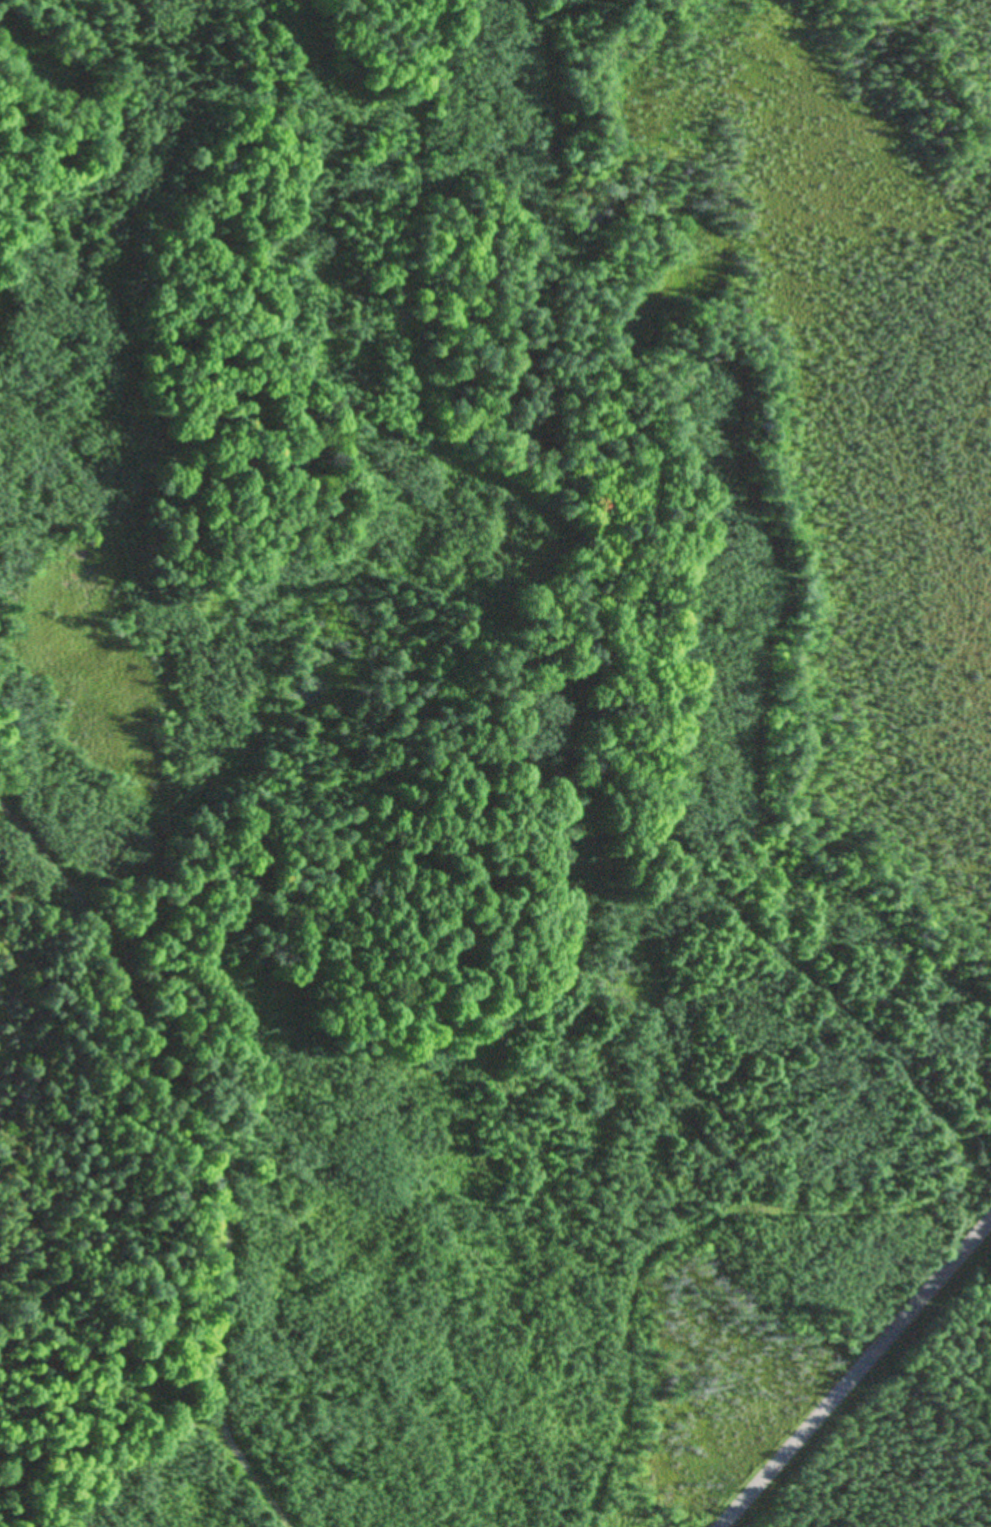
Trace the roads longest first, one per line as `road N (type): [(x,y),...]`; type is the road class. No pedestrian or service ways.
road 1 (residential): [(990,1215),(738,1526)]

